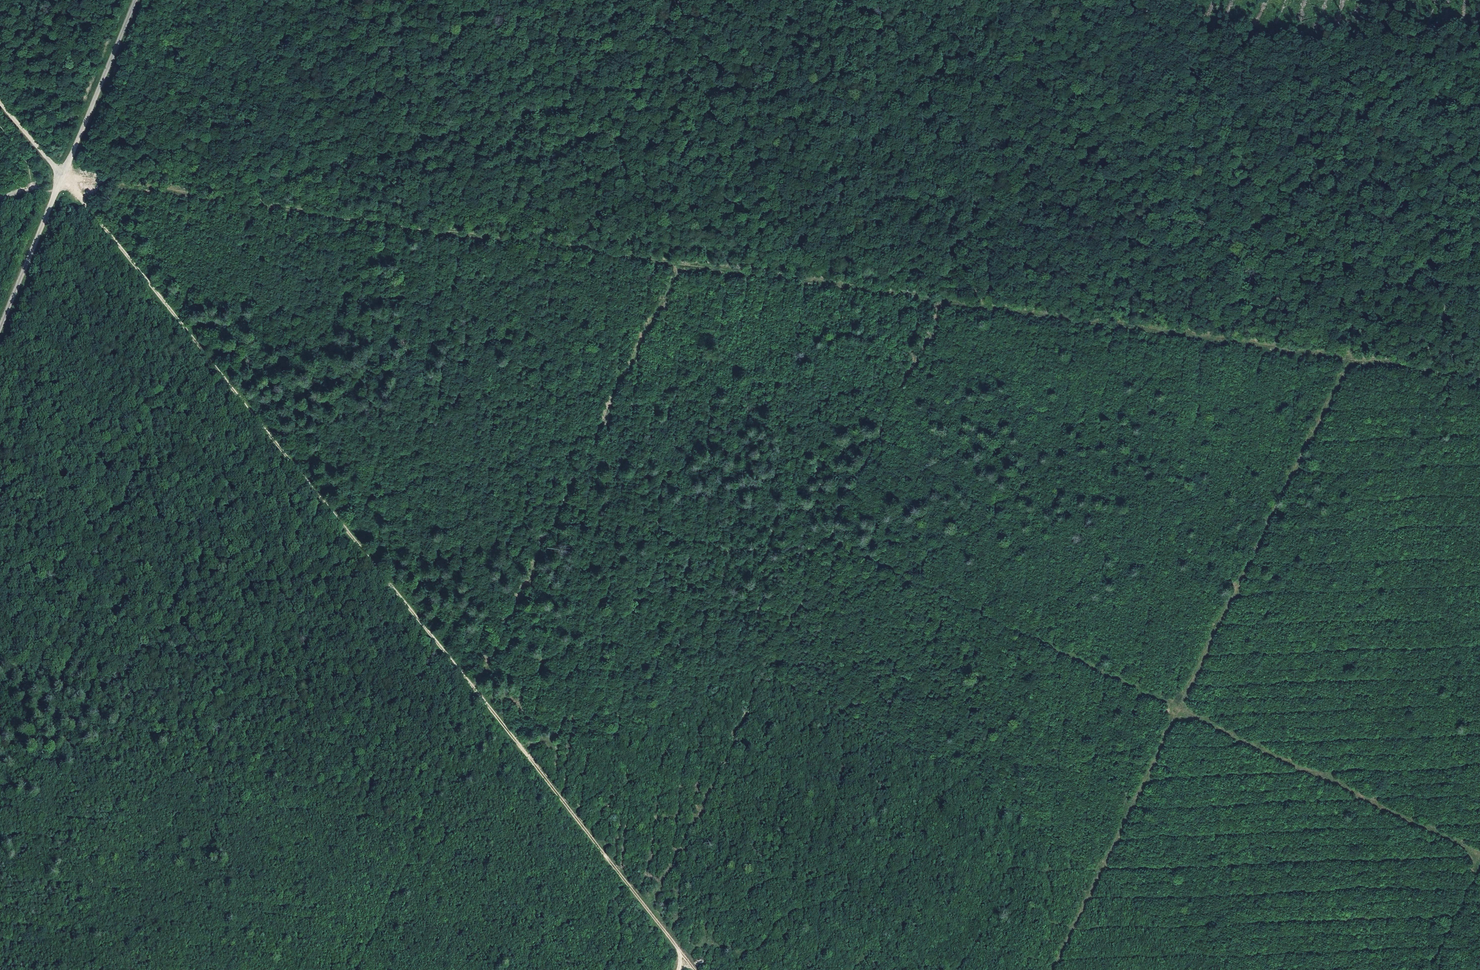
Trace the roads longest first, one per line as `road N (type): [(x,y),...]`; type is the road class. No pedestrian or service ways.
road 1 (track): [(63,177),(481,695)]
road 2 (unclassified): [(137,0),(0,330)]
road 3 (track): [(481,695),(686,958)]
road 4 (track): [(1111,0),(1000,50),(910,75),(873,63),(900,0)]

